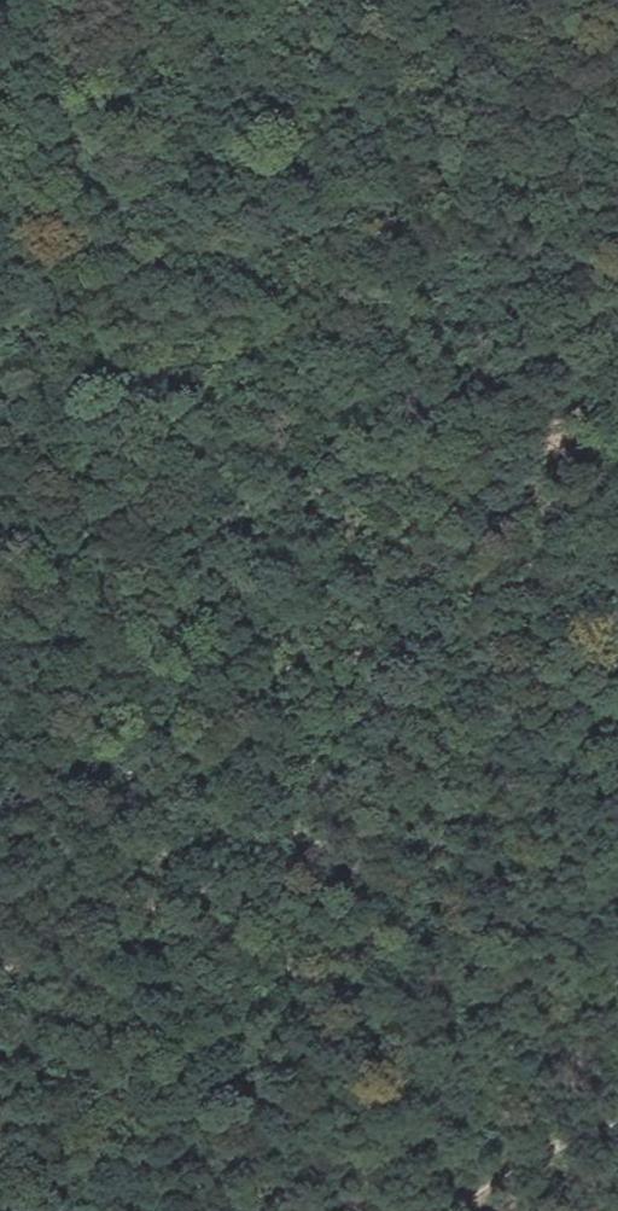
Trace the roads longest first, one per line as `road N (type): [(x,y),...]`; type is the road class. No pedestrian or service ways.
road 1 (track): [(617,1129),(473,1210)]

